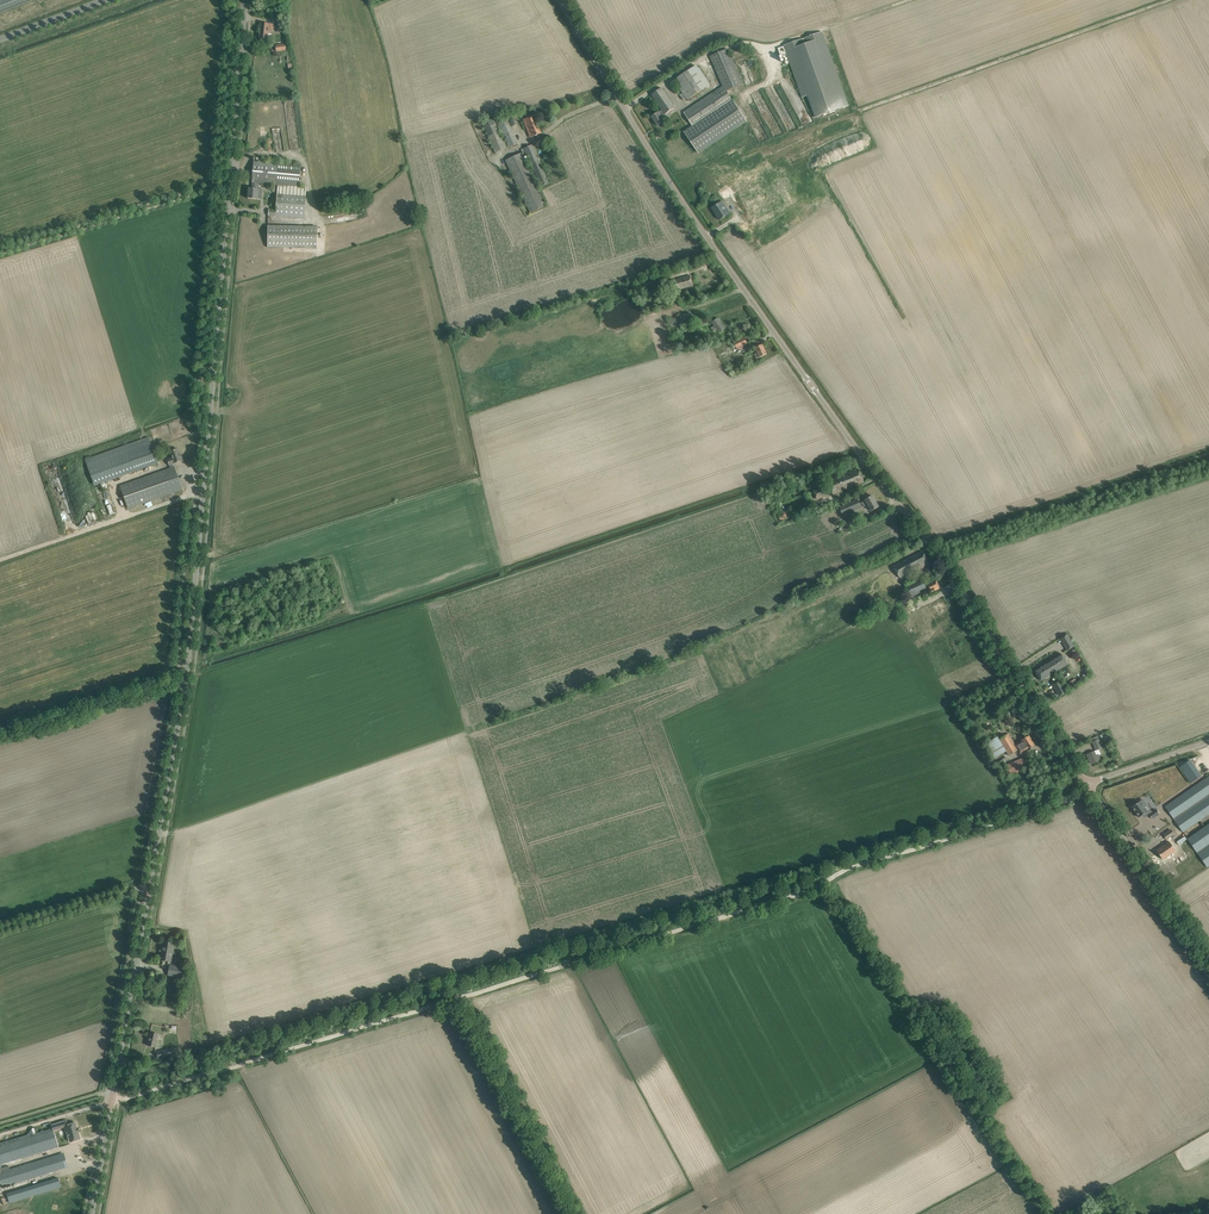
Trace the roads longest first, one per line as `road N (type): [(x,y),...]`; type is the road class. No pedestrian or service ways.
road 1 (track): [(1092,793),(847,869),(762,906),(120,1099)]
road 2 (unclassified): [(1086,785),(949,571),(698,225),(559,0)]
road 3 (tertiary): [(149,889),(188,658),(245,0)]
road 4 (tertiary): [(92,1213),(149,889)]
road 5 (track): [(230,186),(0,253)]
road 6 (unclassified): [(1208,963),(1086,785)]
road 7 (track): [(193,680),(0,738)]
road 8 (residential): [(0,930),(149,889)]
road 9 (unclassified): [(1086,785),(1208,741)]
road 10 (track): [(120,1099),(0,1139)]

